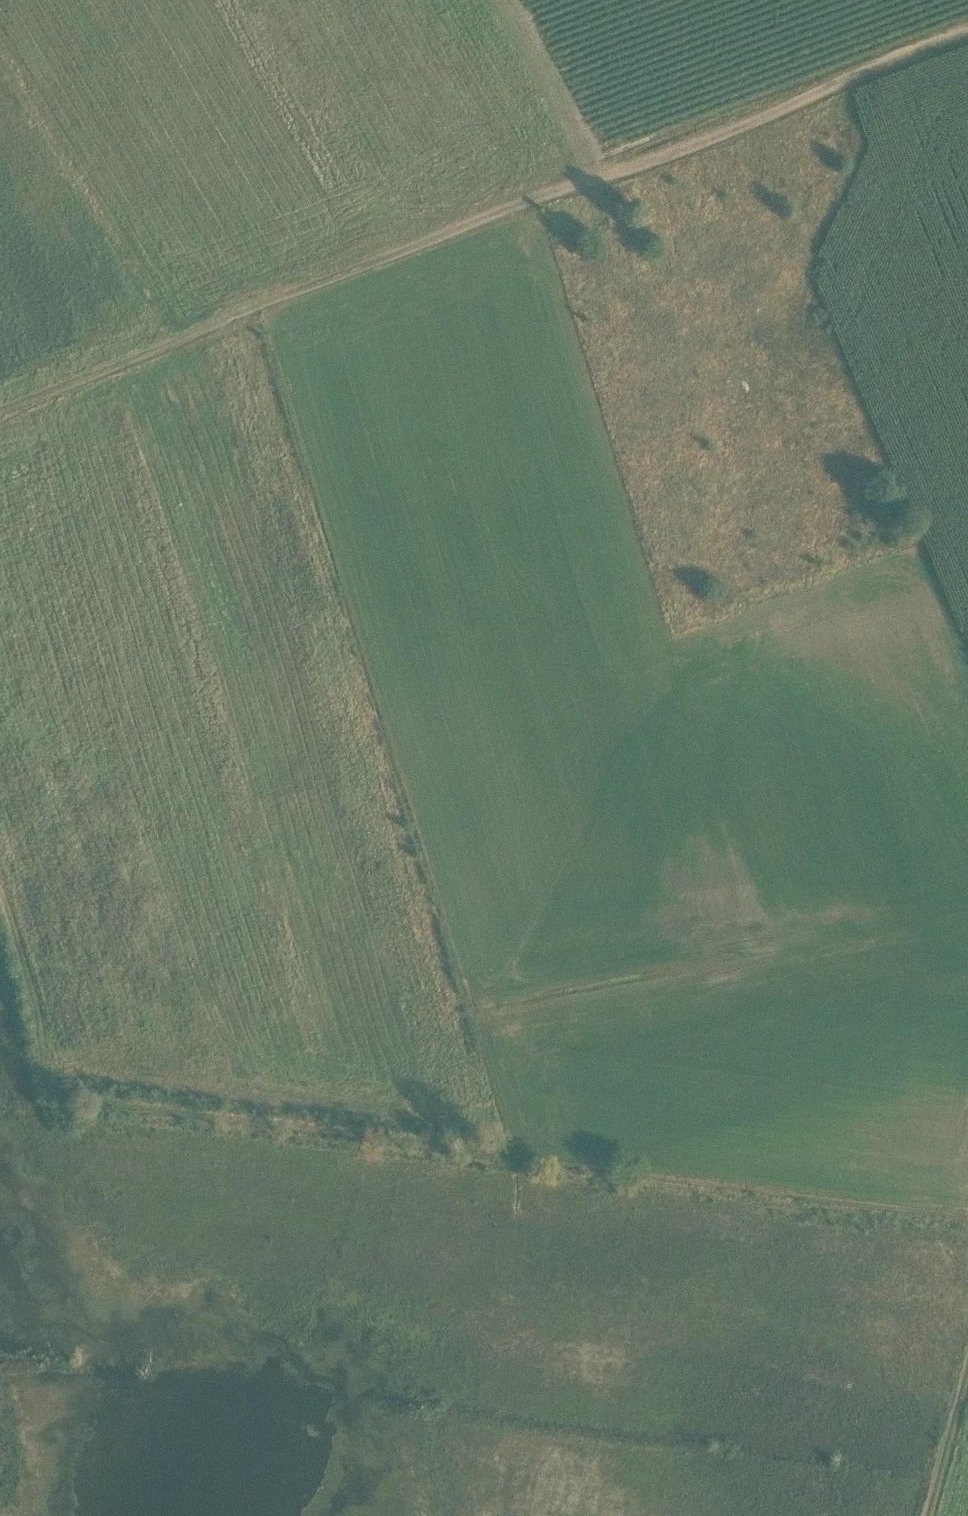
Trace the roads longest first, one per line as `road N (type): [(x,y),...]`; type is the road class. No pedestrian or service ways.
road 1 (track): [(967,1212),(55,1100),(0,895)]
road 2 (track): [(932,1515),(967,1380)]

